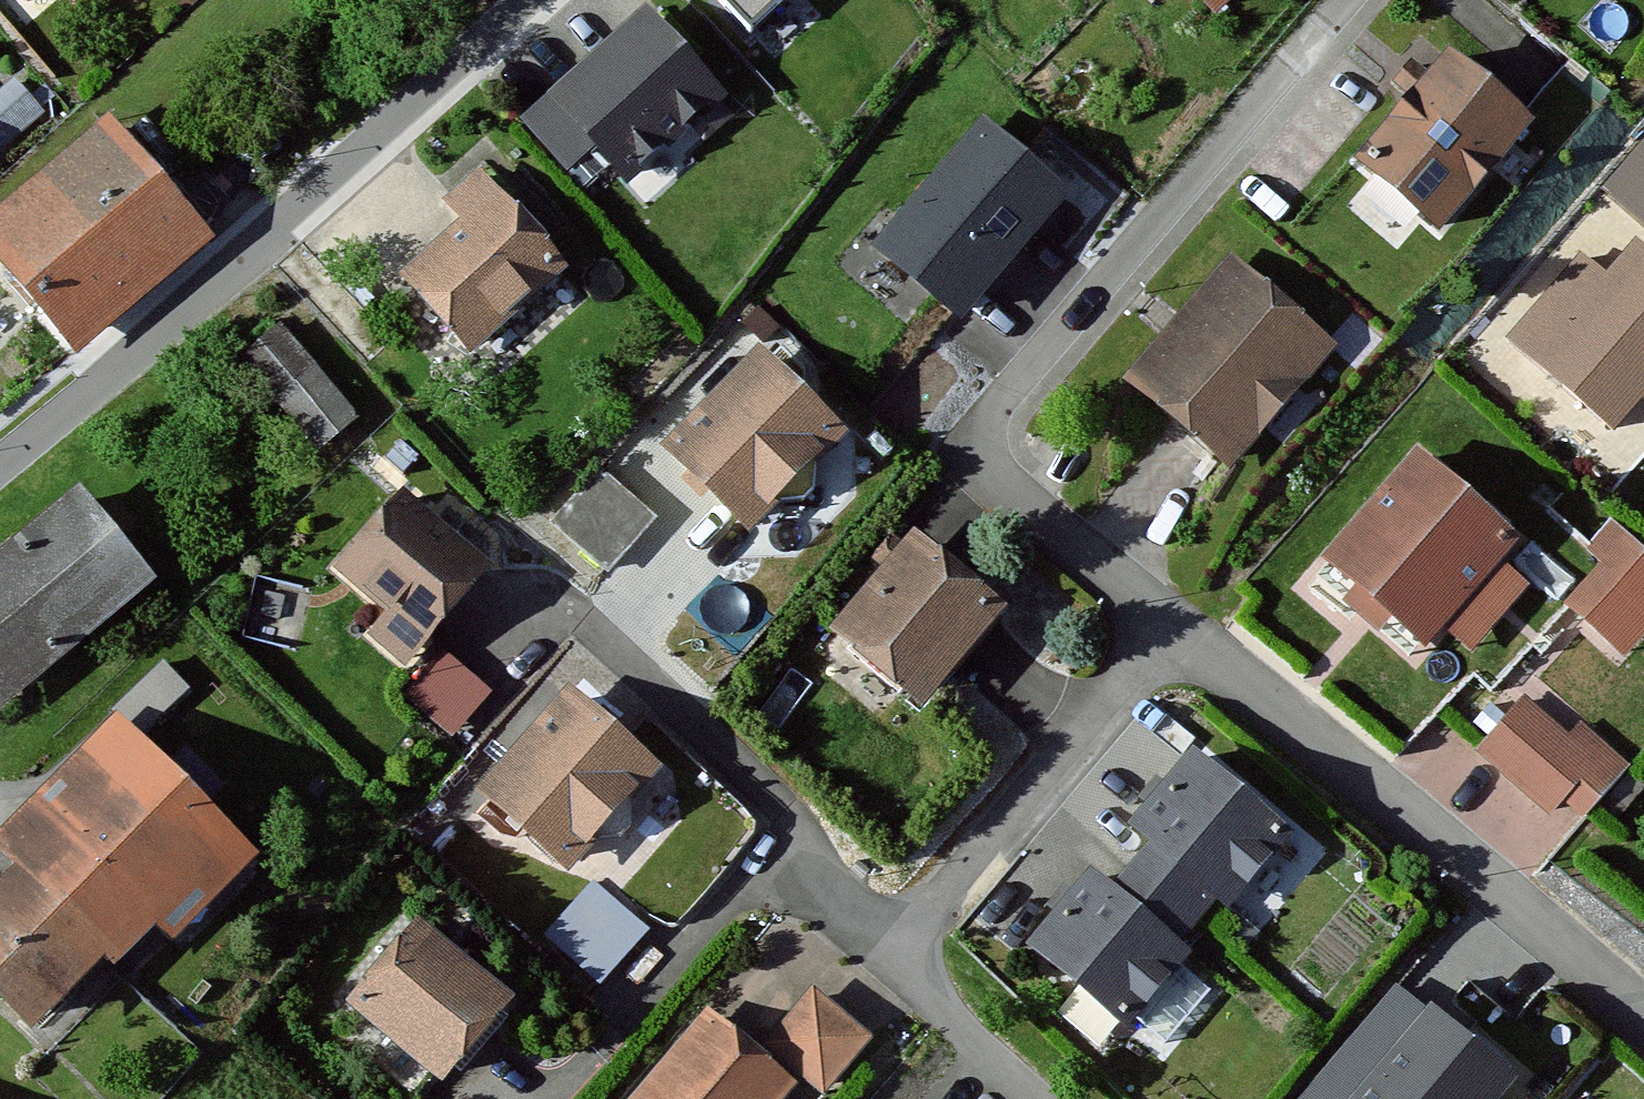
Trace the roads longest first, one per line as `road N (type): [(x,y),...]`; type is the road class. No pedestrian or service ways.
road 1 (residential): [(1181,620),(976,456),(1360,0)]
road 2 (residential): [(0,462),(178,316),(522,0)]
road 3 (residential): [(1060,1098),(889,948),(1181,620)]
road 4 (residential): [(1181,620),(1643,993)]

